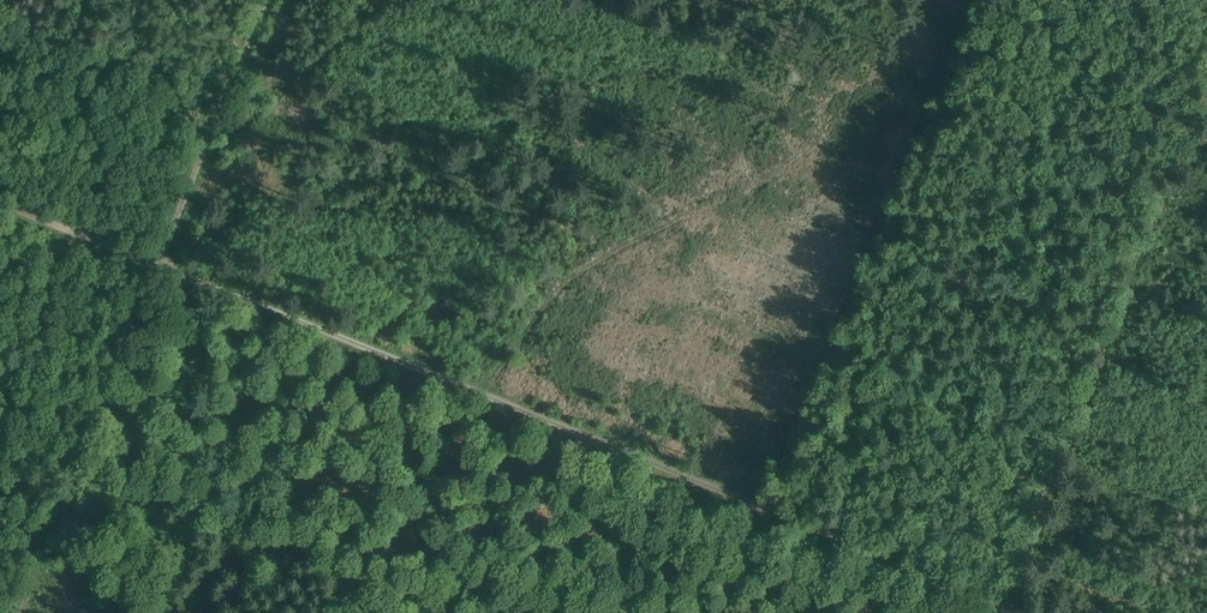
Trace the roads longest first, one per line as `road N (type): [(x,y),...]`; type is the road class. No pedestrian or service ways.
road 1 (track): [(154,267),(996,600)]
road 2 (track): [(996,600),(1206,68)]
road 3 (track): [(19,612),(154,267)]
road 4 (track): [(154,267),(266,0)]
road 5 (track): [(0,207),(154,267)]

